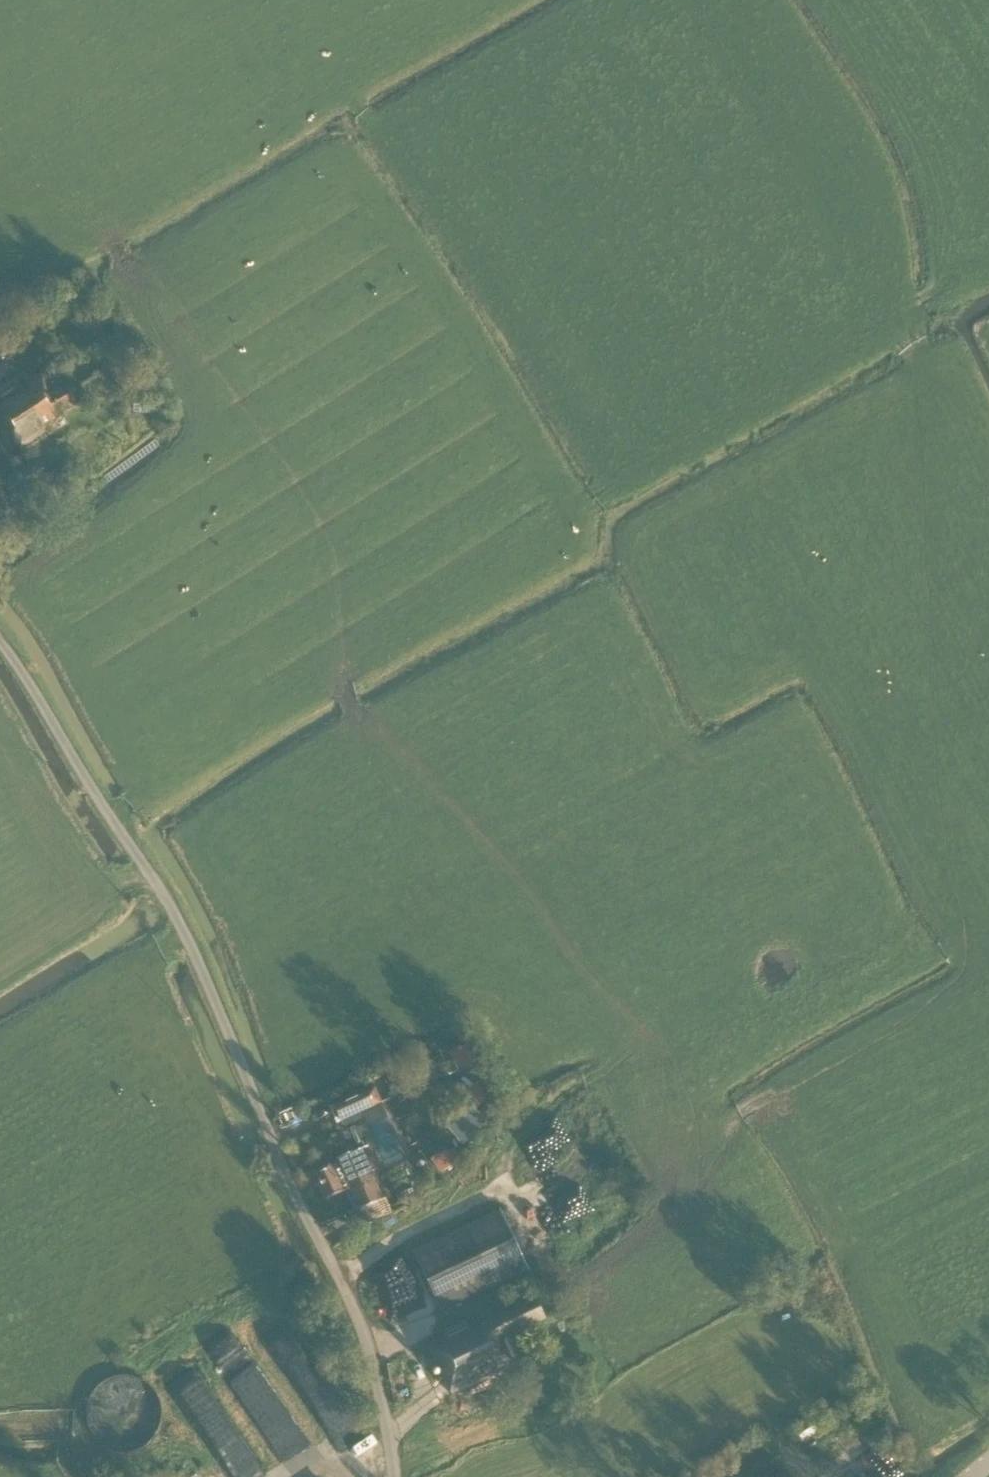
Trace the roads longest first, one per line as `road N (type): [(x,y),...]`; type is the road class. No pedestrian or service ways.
road 1 (unclassified): [(396,1476),(360,1323),(293,1188),(184,931),(0,640)]

